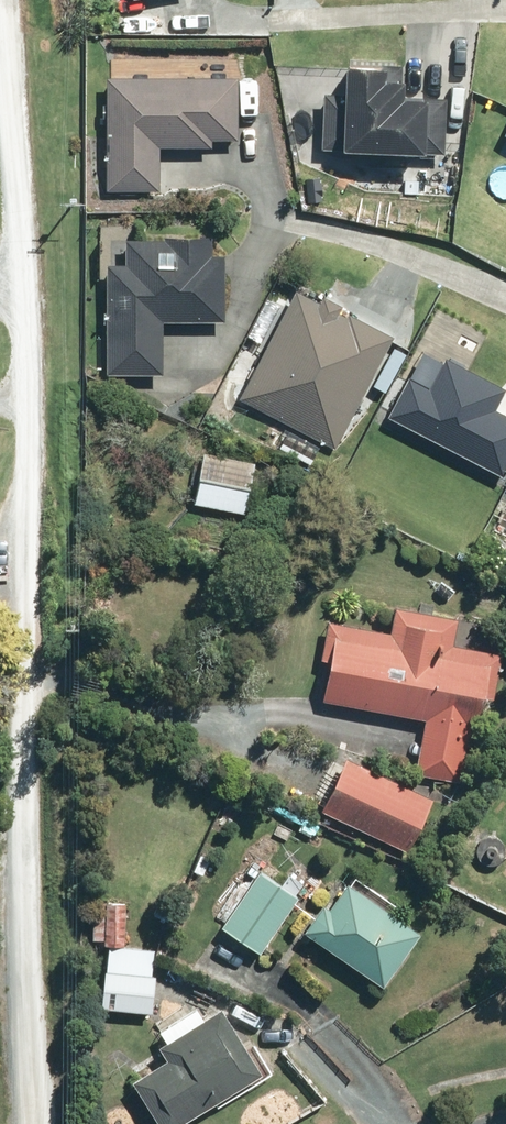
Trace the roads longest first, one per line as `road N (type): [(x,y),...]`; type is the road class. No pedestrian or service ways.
road 1 (unclassified): [(39,1123),(9,0)]

